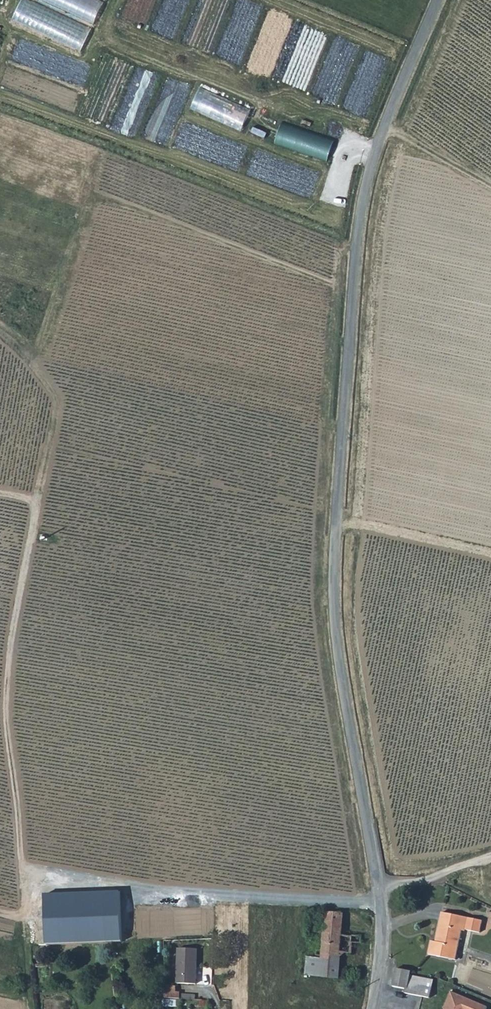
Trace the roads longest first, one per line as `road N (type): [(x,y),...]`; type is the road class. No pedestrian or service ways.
road 1 (unclassified): [(439,0),(367,181),(338,492),(335,625),(383,917),(372,1008)]
road 2 (track): [(33,1008),(7,697),(56,412),(53,394),(0,337)]
road 3 (track): [(381,905),(23,875)]
road 4 (track): [(335,625),(460,636),(479,551),(490,553)]
road 5 (track): [(29,367),(80,250),(92,194)]

